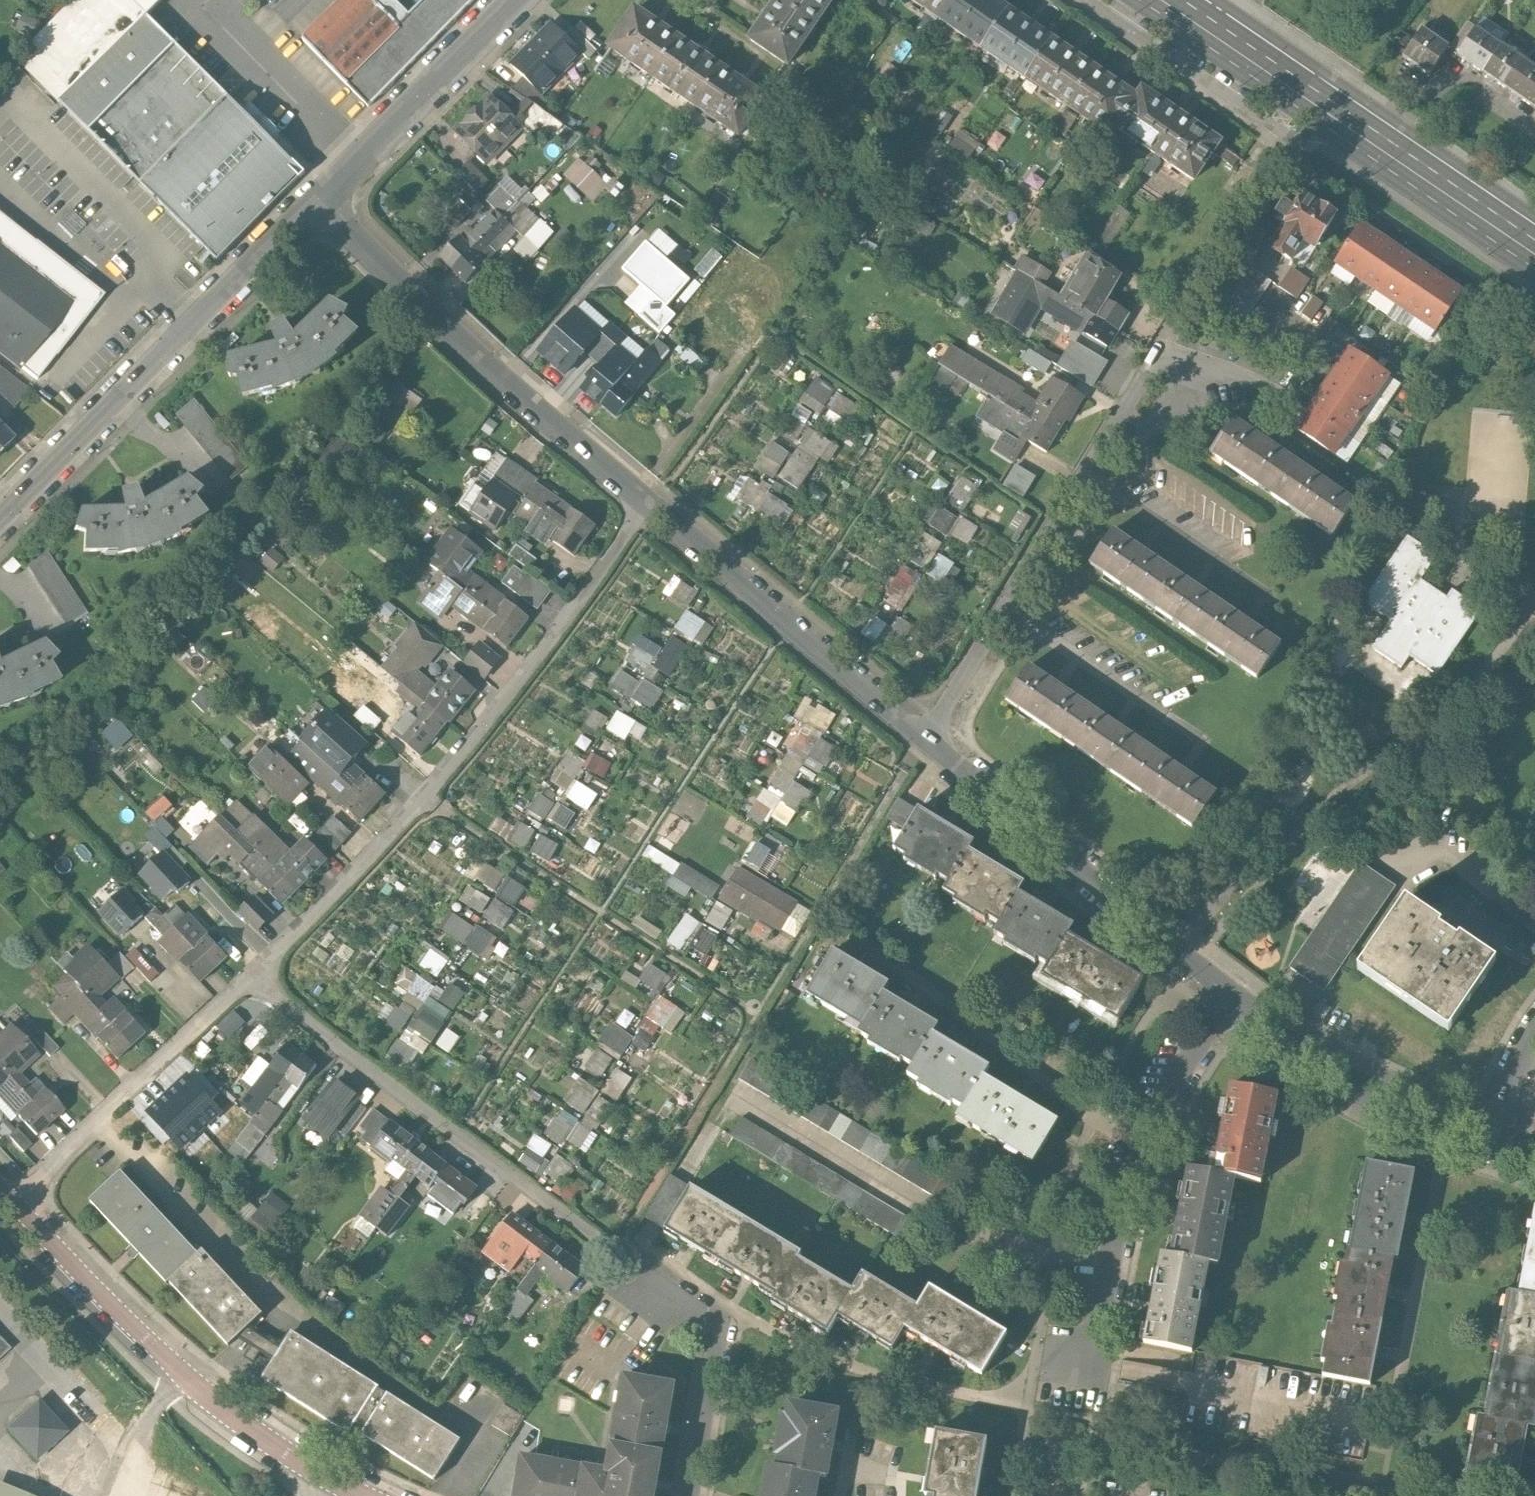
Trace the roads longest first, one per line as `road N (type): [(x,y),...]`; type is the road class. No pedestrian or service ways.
road 1 (residential): [(689,1495),(716,1328),(254,974)]
road 2 (residential): [(254,974),(421,798),(646,502)]
road 3 (residential): [(14,1201),(198,1387),(361,1495)]
road 4 (residential): [(314,200),(477,361),(646,502)]
road 5 (residential): [(0,518),(314,200)]
road 6 (primary): [(1175,0),(1534,245)]
road 7 (residential): [(922,738),(1231,994)]
road 8 (residential): [(1231,994),(1160,1112),(1082,1362)]
road 9 (residential): [(922,738),(1122,420)]
road 10 (residential): [(646,502),(922,738)]
road 11 (residential): [(14,1201),(254,974)]
road 12 (residential): [(314,200),(514,0)]
road 13 (residential): [(1281,1039),(1327,1081),(1452,1121)]
road 14 (residential): [(1452,1121),(1399,1087),(1281,1039)]
road 15 (residential): [(1122,420),(1176,335),(1226,366),(1212,392)]

